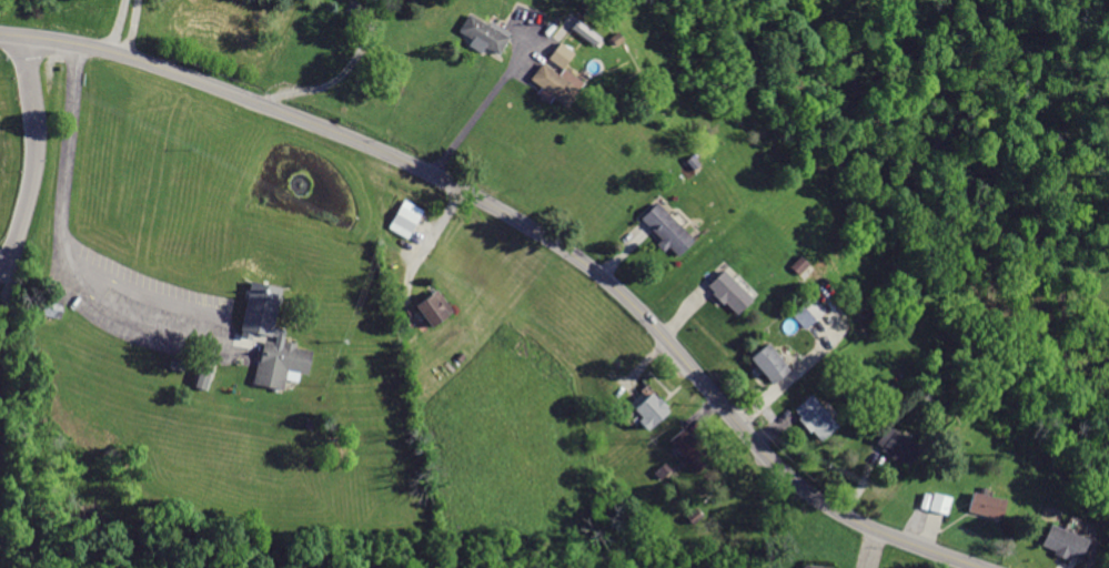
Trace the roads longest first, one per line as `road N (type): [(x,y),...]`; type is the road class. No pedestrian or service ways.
road 1 (secondary): [(0,36),(75,42),(155,63),(353,138),(488,201),(617,287),(777,470),(813,498),(981,567)]
road 2 (residential): [(22,37),(37,144),(0,385)]

